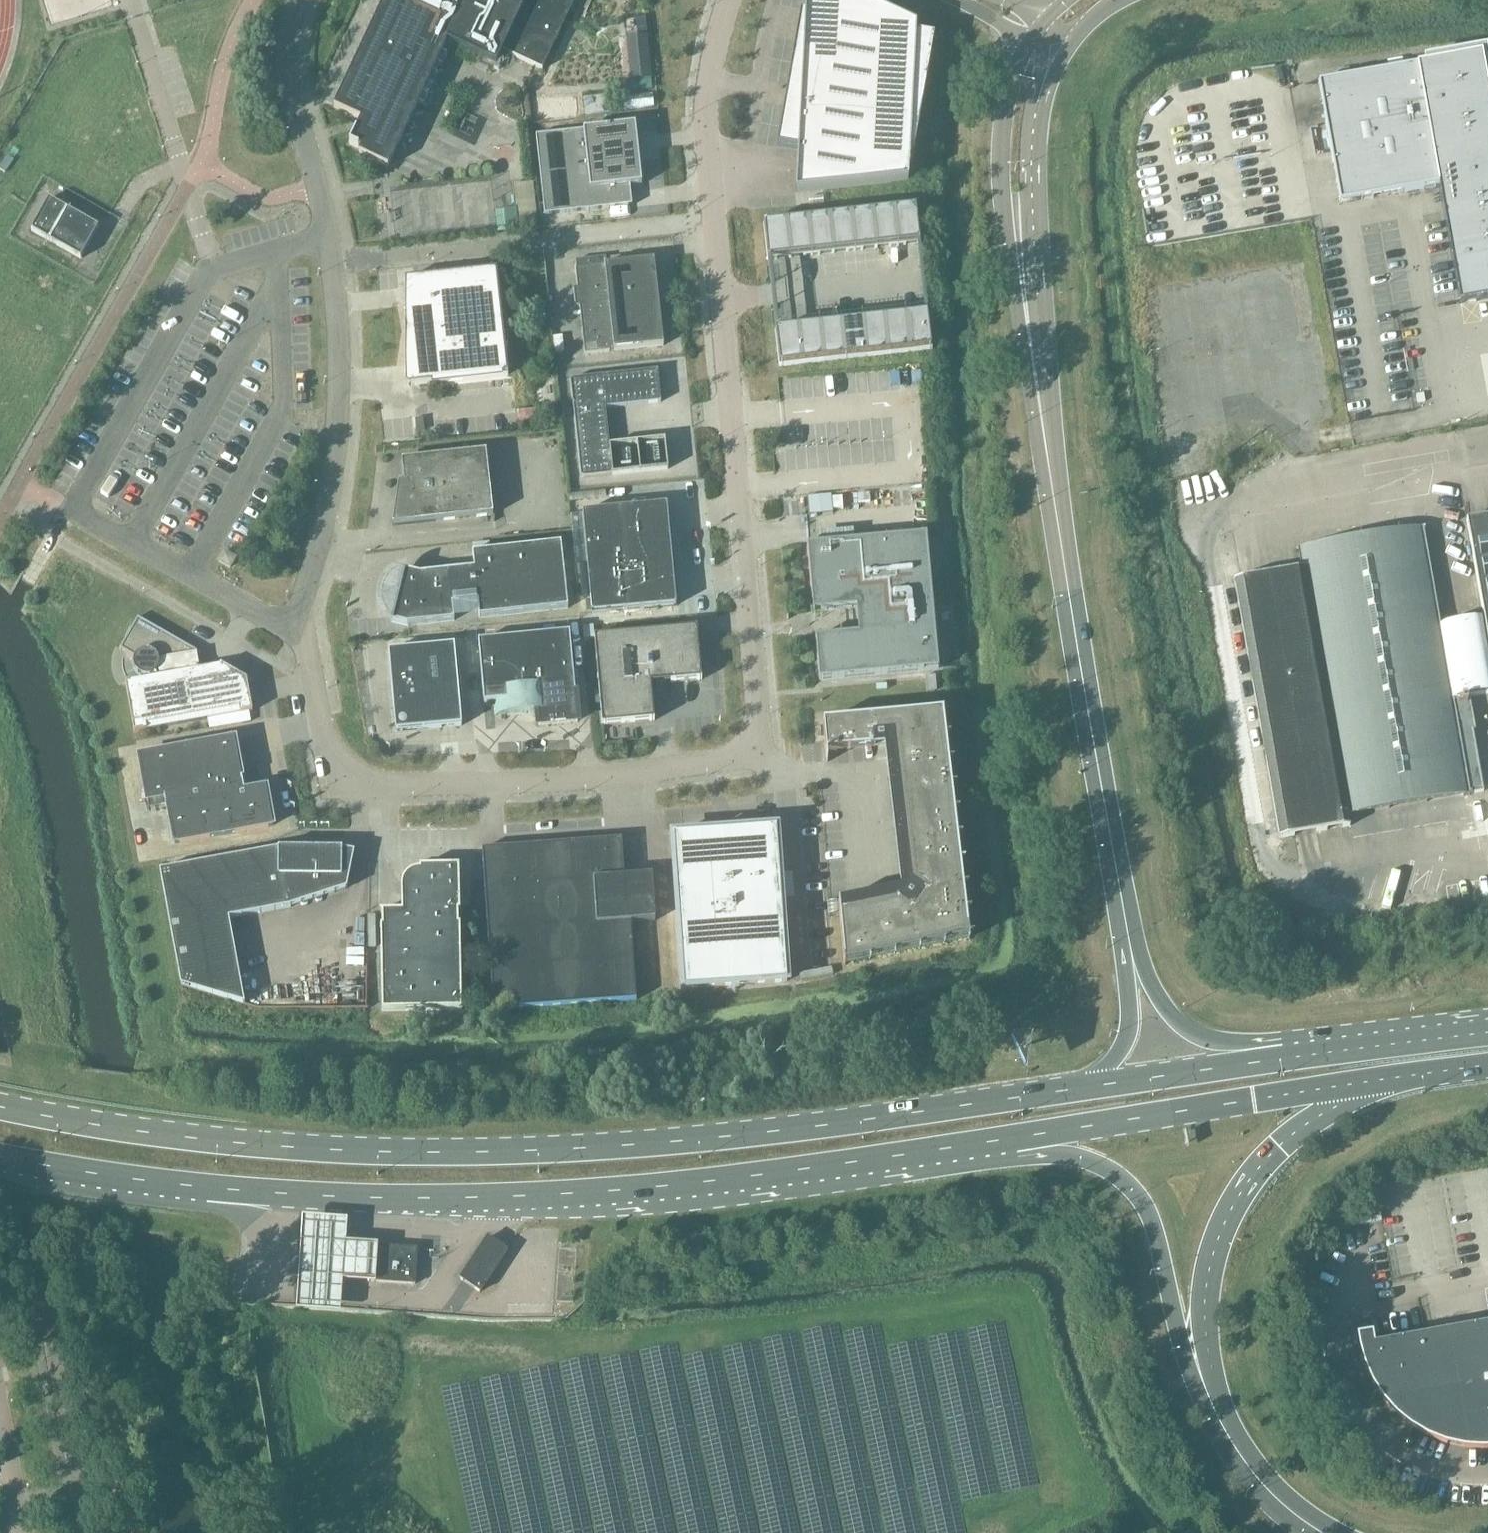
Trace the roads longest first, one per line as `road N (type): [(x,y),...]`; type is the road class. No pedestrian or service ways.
road 1 (unclassified): [(730,0),(711,81),(708,133),(759,761),(381,788),(331,762),(301,635)]
road 2 (trunk): [(1078,1089),(674,1144),(487,1153),(229,1144),(0,1108)]
road 3 (trunk): [(0,1158),(197,1187),(530,1198),(1013,1139)]
road 4 (unclassified): [(301,635),(340,425),(338,261),(290,76),(300,0)]
road 5 (trunk): [(1132,958),(1034,371)]
road 6 (trunk): [(1013,1139),(1398,1078)]
road 7 (trunk): [(1199,1370),(1214,1252),(1250,1180),(1306,1125),(1398,1078)]
road 8 (trunk): [(1039,31),(1010,94),(1001,157),(1015,297),(1034,371)]
road 9 (trunk): [(1034,371),(1033,132),(1064,42)]
road 10 (trunk): [(1013,1139),(1100,1165),(1132,1189),(1152,1221),(1174,1314),(1199,1370)]
road 11 (unclassified): [(301,635),(57,505)]
road 12 (trunk): [(1283,1059),(1078,1089)]
road 13 (trunk): [(1322,1532),(1253,1473),(1199,1370)]
road 14 (trunk): [(1487,1031),(1283,1059)]
road 15 (trunk): [(1283,1059),(1187,1029),(1132,958)]
road 16 (trunk): [(1132,958),(1124,1046),(1078,1089)]
road 17 (residential): [(17,1532),(0,1387)]

